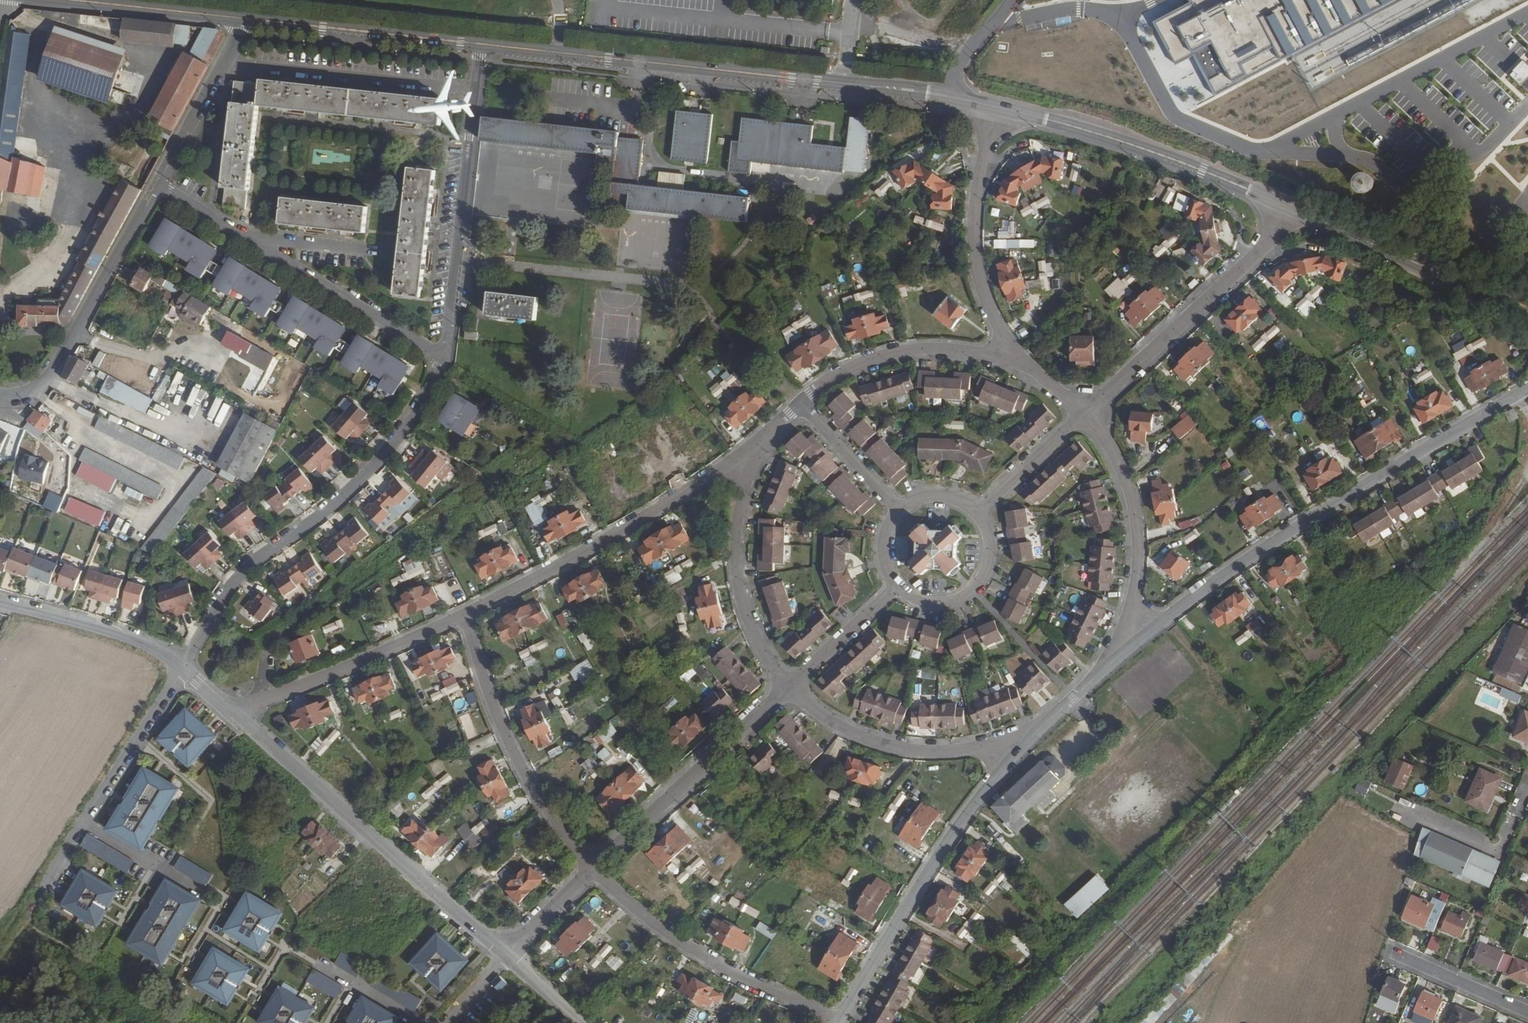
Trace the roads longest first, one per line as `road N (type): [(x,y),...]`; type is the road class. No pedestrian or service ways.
road 1 (residential): [(1113,653),(1299,525),(1527,388)]
road 2 (secondary): [(954,100),(479,44)]
road 3 (residential): [(181,664),(231,578),(386,447),(441,356)]
road 4 (residential): [(240,718),(507,956)]
road 5 (residential): [(463,617),(760,448)]
road 6 (residential): [(1025,735),(838,1018)]
road 7 (residential): [(441,356),(159,184)]
road 8 (secondary): [(1294,209),(1114,138),(996,108)]
road 9 (residential): [(441,356),(479,44)]
road 10 (residential): [(591,865),(664,932),(716,965),(838,1018)]
road 11 (residential): [(1086,412),(1265,247),(1294,209)]
road 12 (residential): [(463,617),(505,734),(591,865)]
road 13 (residential): [(0,396),(37,390),(58,366),(159,184)]
road 14 (residential): [(591,865),(788,687)]
road 15 (residential): [(996,108),(974,252),(1013,363)]
road 16 (residential): [(1113,653),(1135,588),(1137,527),(1120,465),(1086,412)]
road 17 (residential): [(788,687),(851,733),(897,747),(950,752),(1025,735)]
road 18 (secondary): [(1527,312),(1294,209)]
road 19 (residential): [(760,448),(742,496),(736,565),(759,643),(788,687)]
road 20 (residential): [(240,718),(263,701),(463,617)]
road 21 (secondary): [(479,44),(243,18)]
road 22 (residential): [(1013,363),(918,349),(855,365),(801,401)]
road 23 (residential): [(0,602),(134,638),(181,664)]
road 24 (secondary): [(243,18),(52,0)]
road 25 (residential): [(181,664),(84,823)]
road 26 (residential): [(159,184),(243,18)]
road 27 (residential): [(897,589),(936,607),(977,592),(995,544),(980,513)]
road 28 (residential): [(1404,810),(1505,853),(1527,797)]
road 29 (residential): [(788,687),(897,589)]
road 30 (residential): [(980,513),(1086,412)]
road 31 (residential): [(899,509),(801,401)]
road 32 (residential): [(1397,957),(1527,1012)]
road 33 (residential): [(84,823),(200,891)]
road 34 (residential): [(507,956),(591,865)]
road 35 (residential): [(1025,735),(1113,653)]

